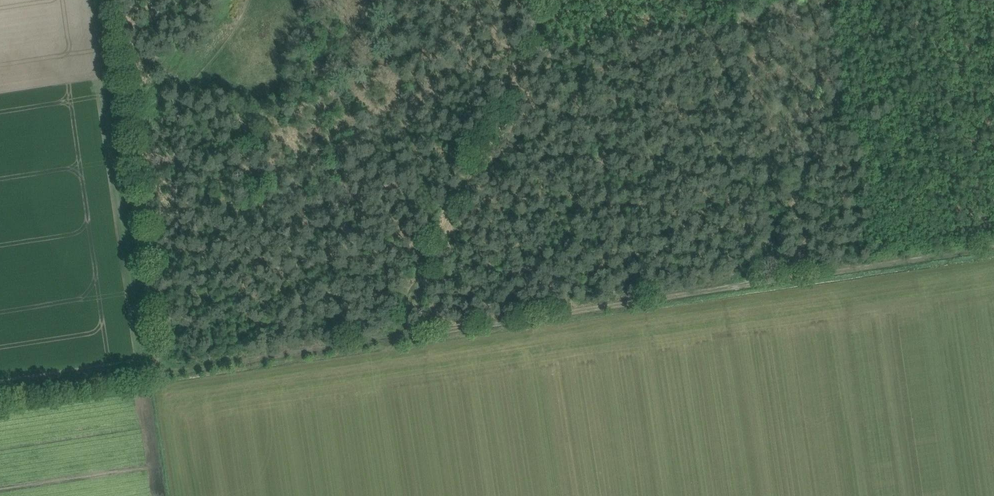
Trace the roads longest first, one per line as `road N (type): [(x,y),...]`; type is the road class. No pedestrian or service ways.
road 1 (track): [(993,252),(386,342)]
road 2 (track): [(386,342),(526,56),(539,24),(536,0)]
road 3 (track): [(165,373),(126,123)]
road 4 (track): [(386,342),(165,373)]
road 5 (track): [(165,373),(0,397)]
road 6 (track): [(126,123),(106,0)]

